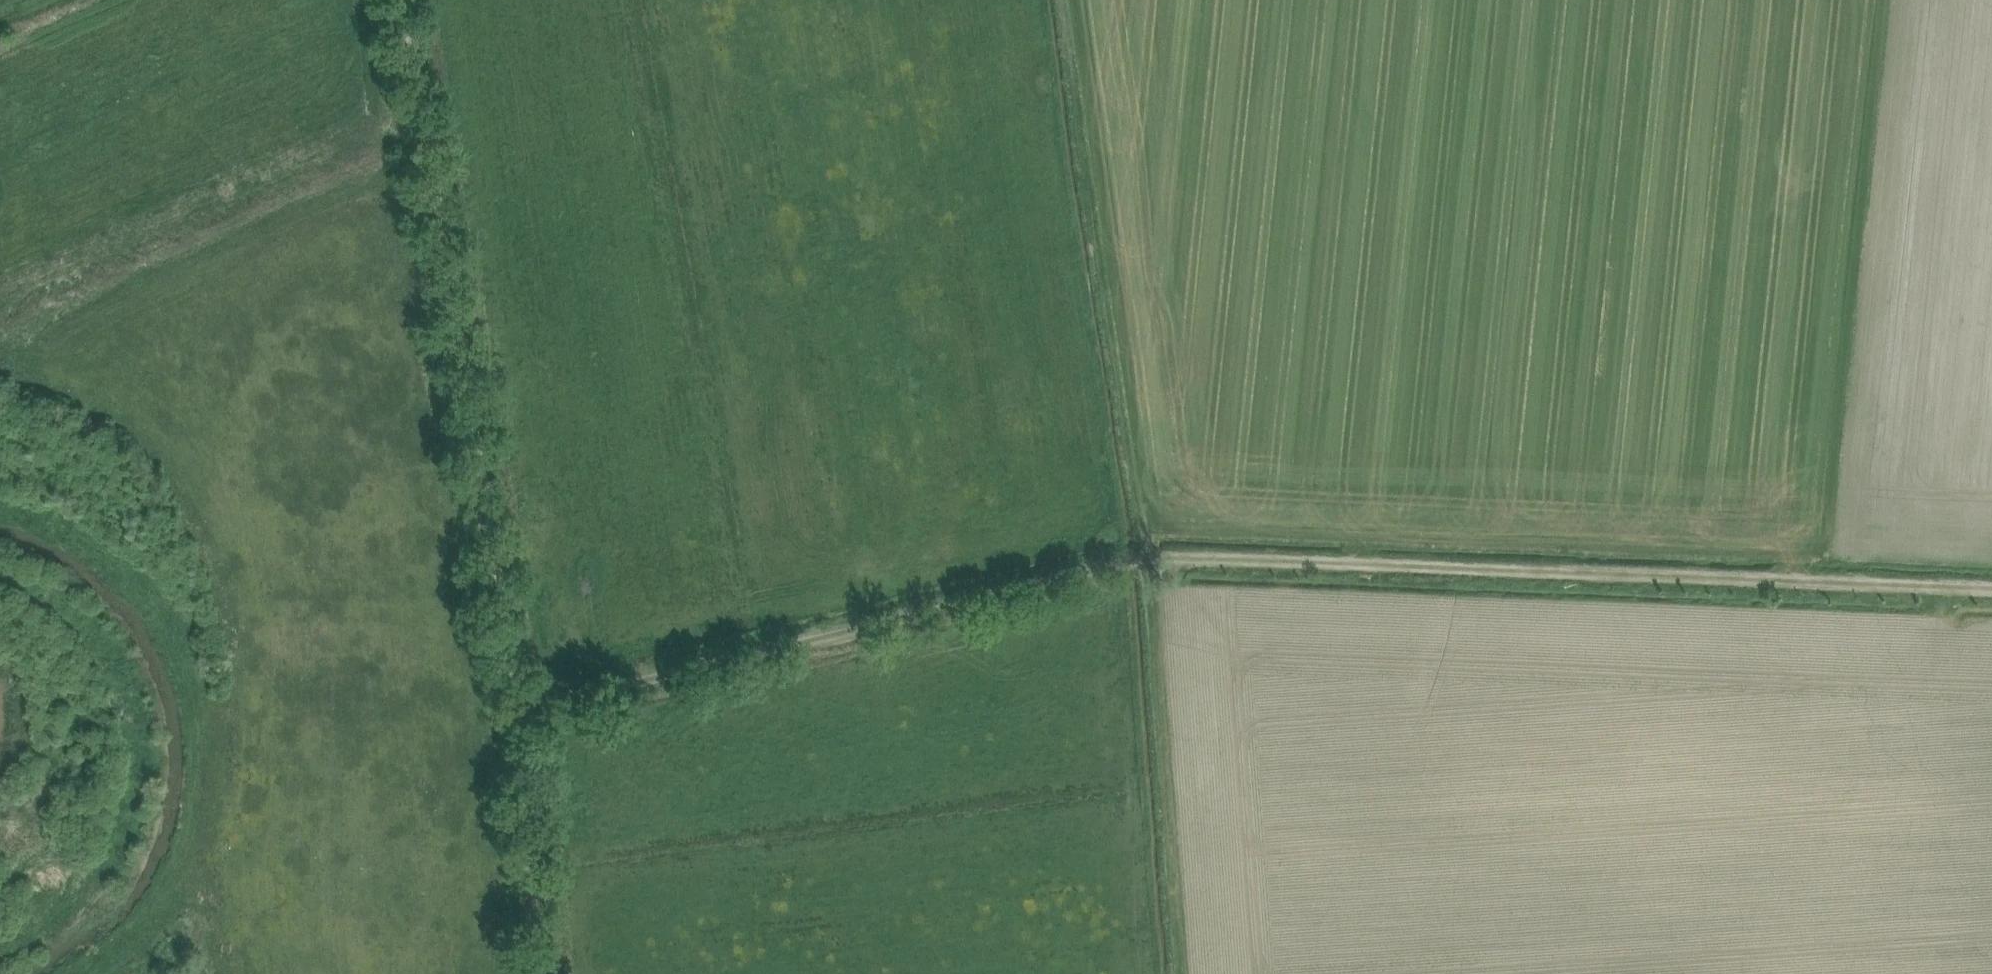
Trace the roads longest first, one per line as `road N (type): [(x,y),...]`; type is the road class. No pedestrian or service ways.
road 1 (track): [(535,702),(1057,573),(1157,558),(1991,590)]
road 2 (track): [(409,0),(535,702),(559,973)]

